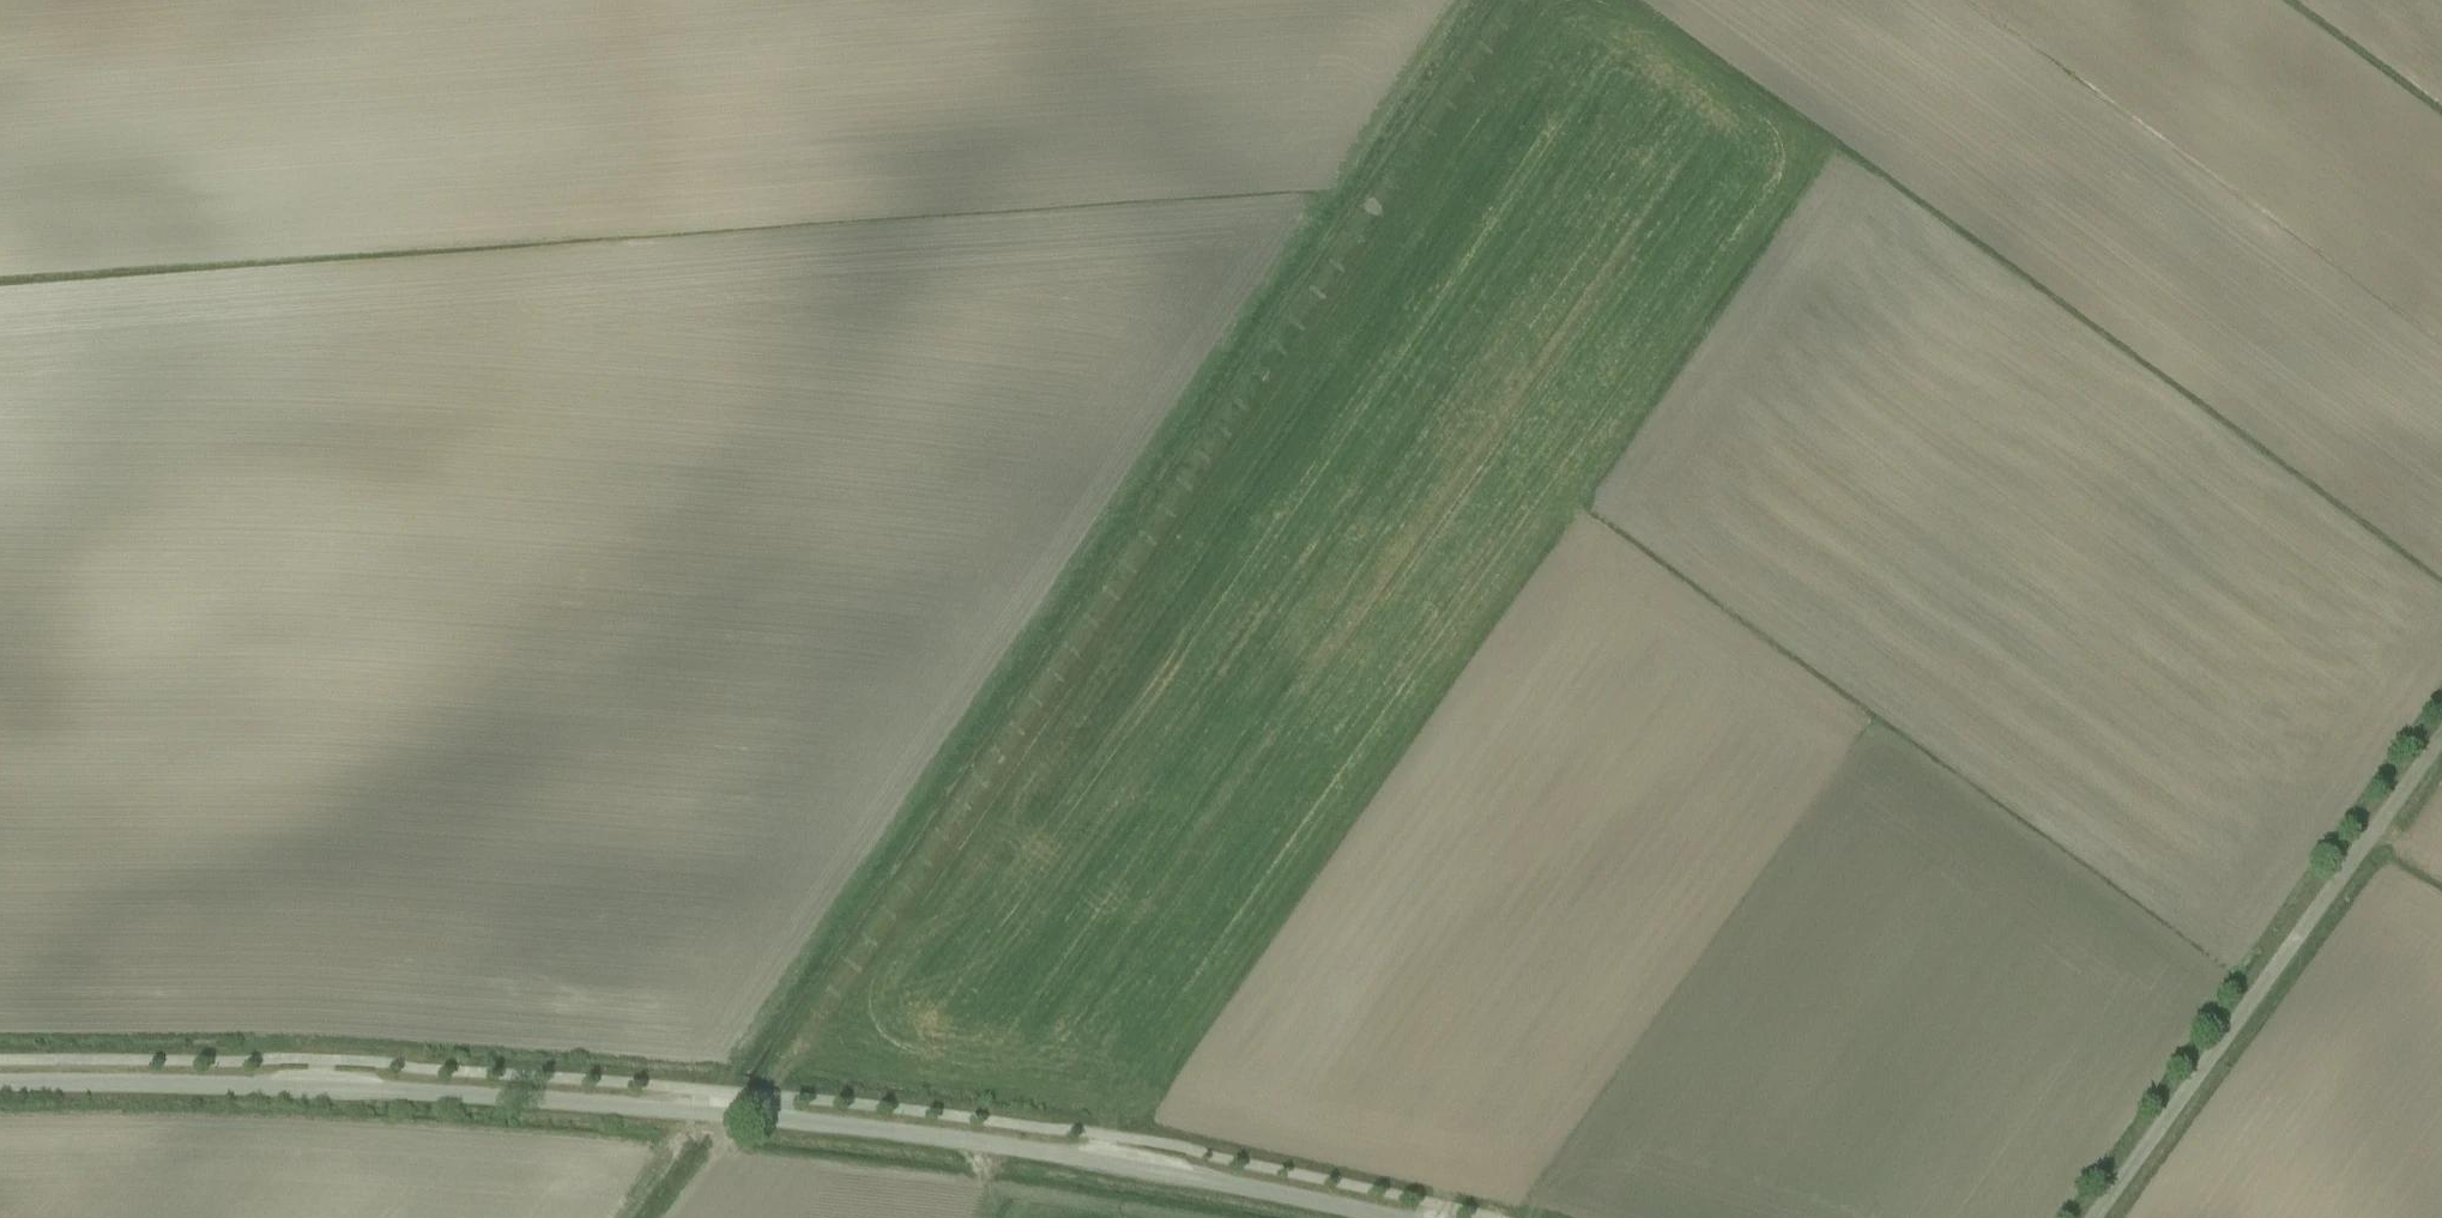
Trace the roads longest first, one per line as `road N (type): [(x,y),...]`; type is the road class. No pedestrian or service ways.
road 1 (unclassified): [(1381,1217),(1071,1158),(695,1114),(339,1085),(0,1080)]
road 2 (unclassified): [(2096,1217),(2441,734)]

